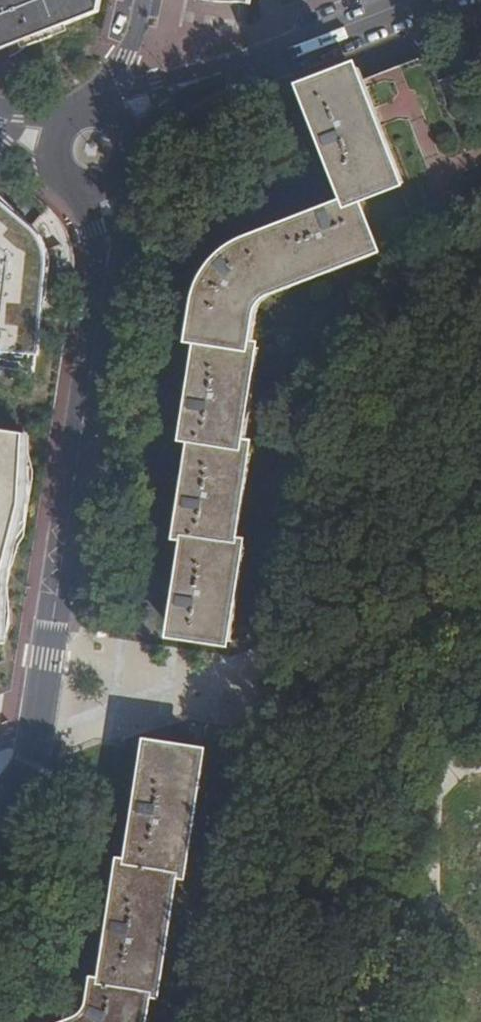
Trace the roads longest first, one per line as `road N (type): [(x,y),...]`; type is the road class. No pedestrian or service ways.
road 1 (unclassified): [(191,1021),(246,747),(248,665),(292,319),(455,242),(440,174),(480,158)]
road 2 (residential): [(0,795),(29,764),(103,291),(111,227),(105,178)]
road 3 (residential): [(120,125),(164,98),(421,0)]
road 4 (residential): [(143,0),(126,58),(82,113)]

